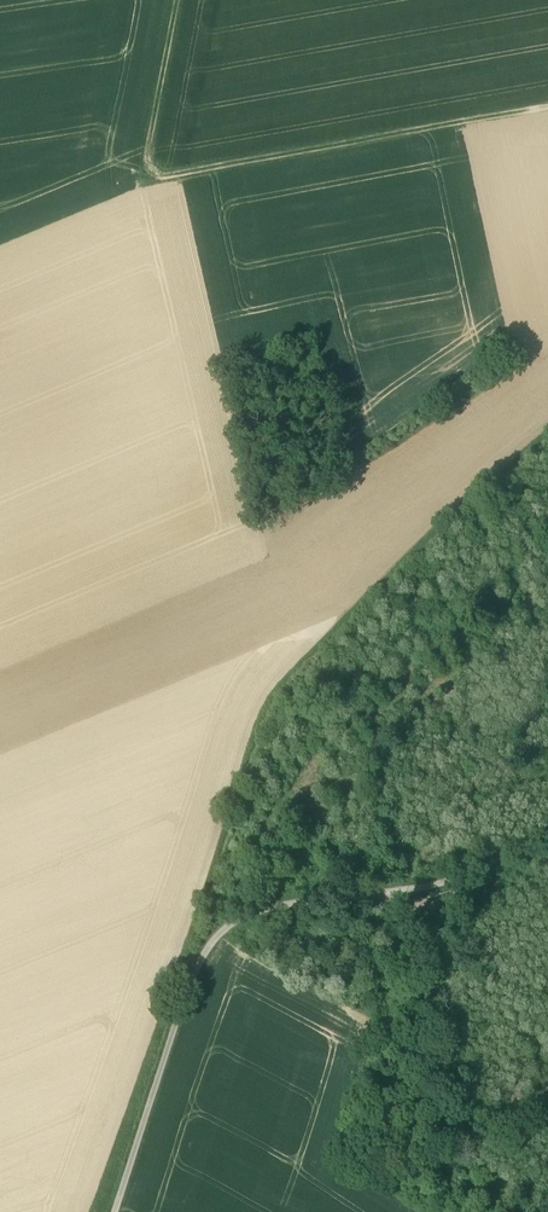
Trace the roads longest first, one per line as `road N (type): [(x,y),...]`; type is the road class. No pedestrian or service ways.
road 1 (unclassified): [(547,833),(427,890),(291,904),(230,924),(204,955),(178,1016),(114,1211)]
road 2 (track): [(547,114),(143,182),(178,0)]

